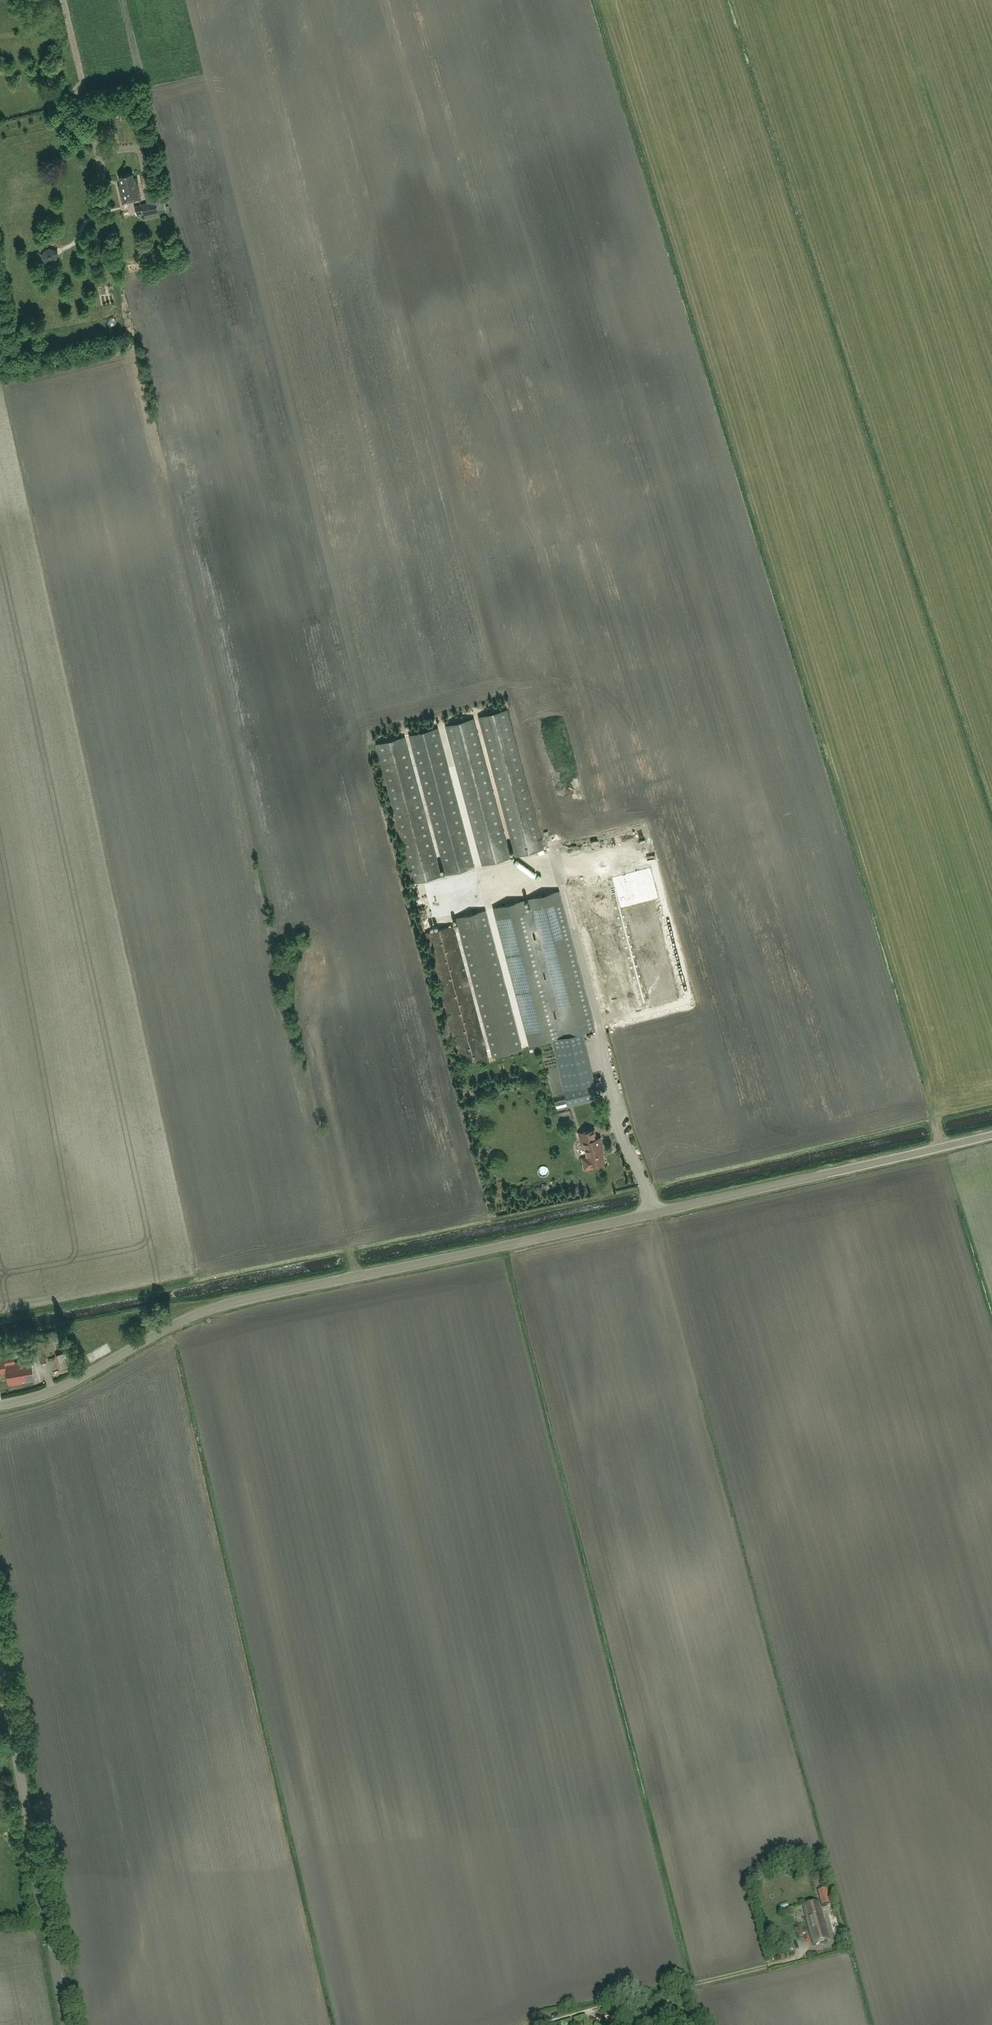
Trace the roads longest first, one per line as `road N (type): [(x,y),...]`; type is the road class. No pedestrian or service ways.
road 1 (unclassified): [(0,1405),(53,1392),(163,1330),(233,1302),(991,1134)]
road 2 (unclassified): [(66,2024),(0,1676)]

